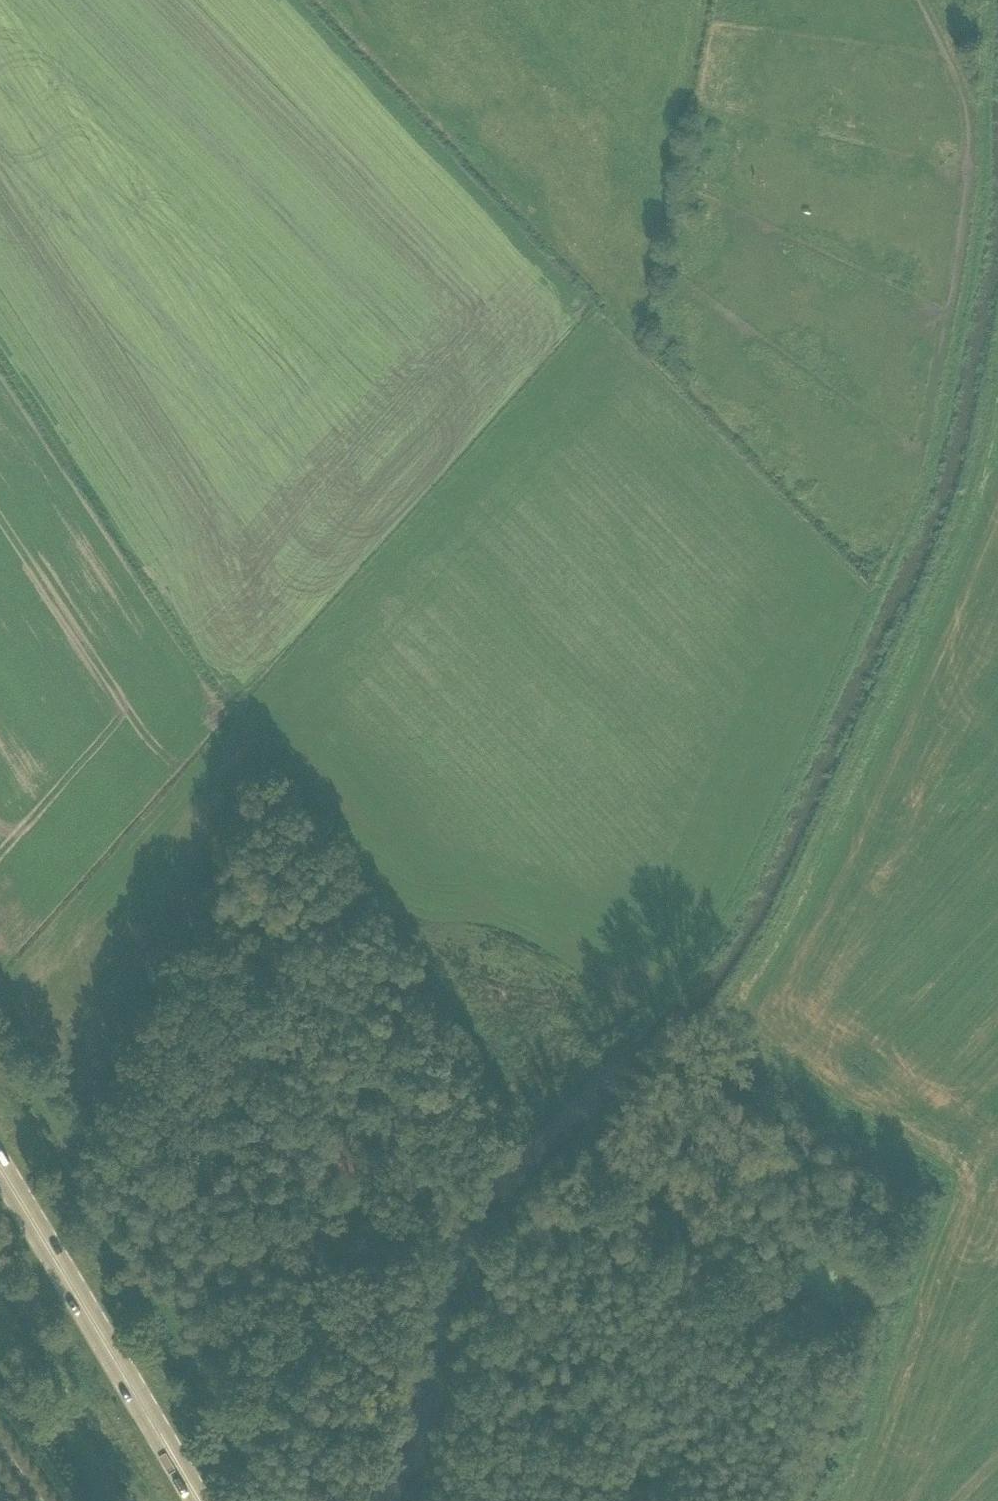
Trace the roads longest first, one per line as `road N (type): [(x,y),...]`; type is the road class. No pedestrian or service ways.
road 1 (primary): [(196,1500),(0,1171)]

